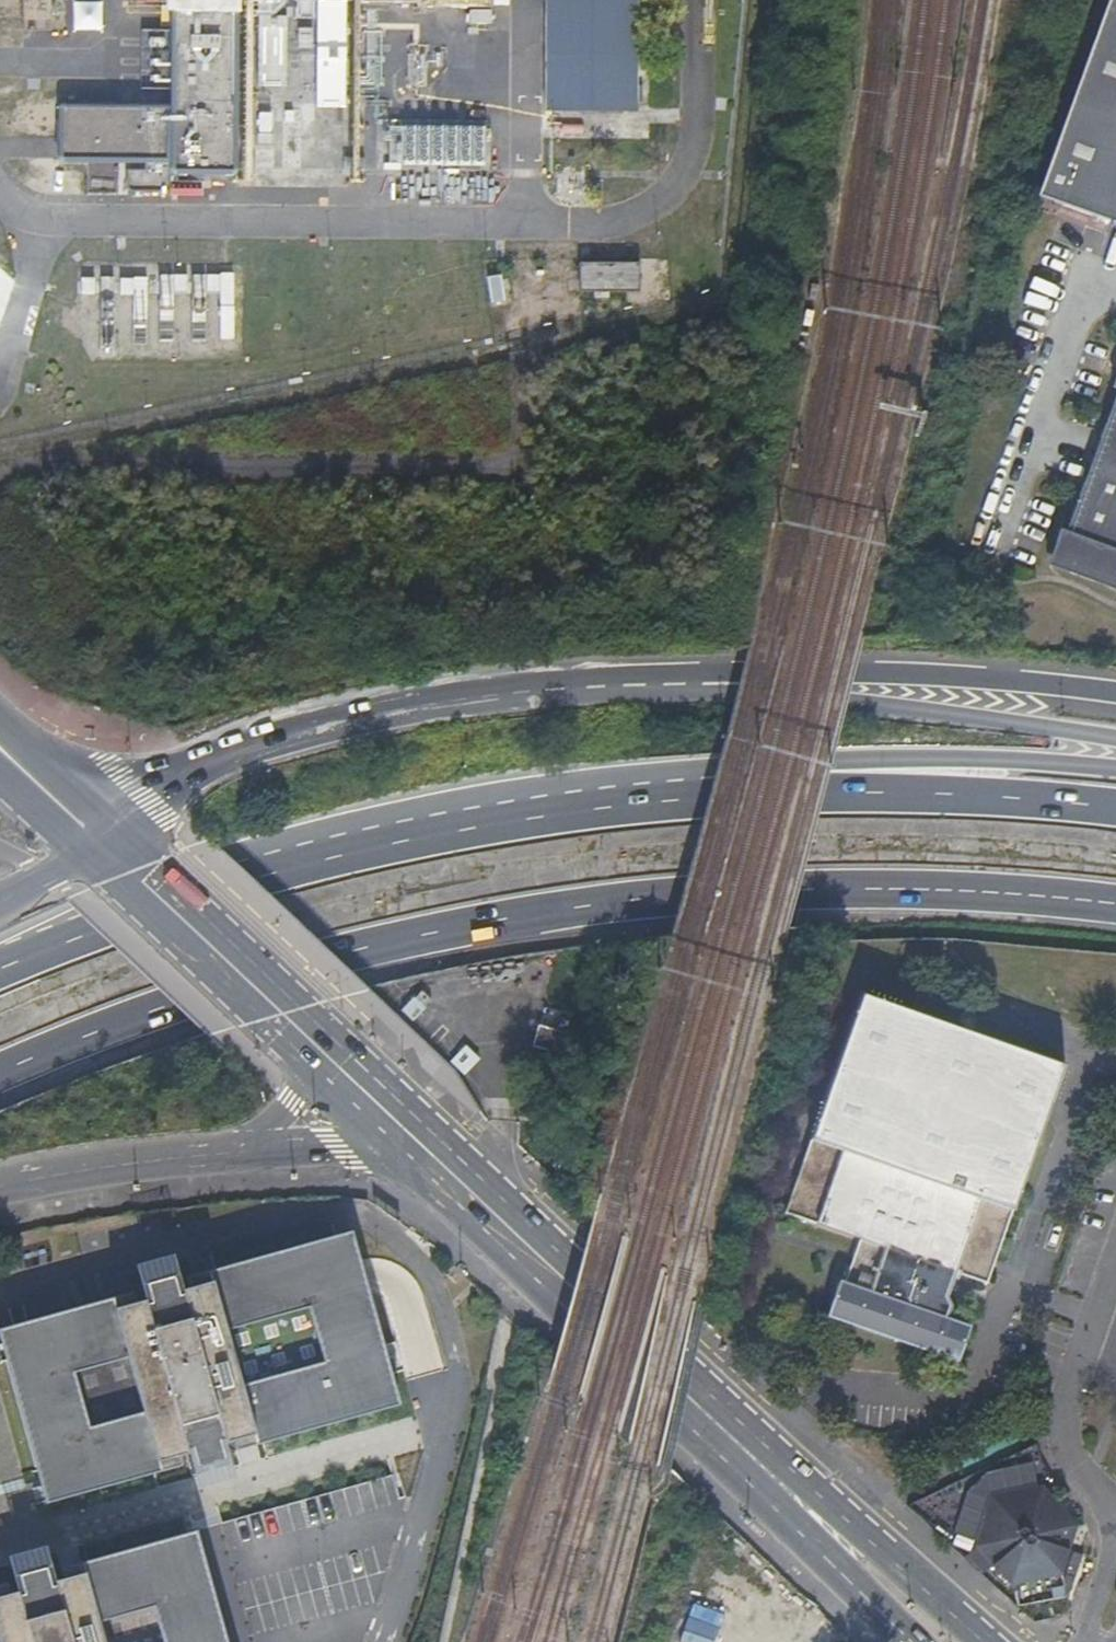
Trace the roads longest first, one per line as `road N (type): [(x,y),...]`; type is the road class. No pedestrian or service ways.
road 1 (motorway): [(0,1073),(287,961),(542,908),(692,892),(850,890),(1115,908)]
road 2 (secondary): [(982,1641),(689,1379),(331,1036)]
road 3 (motorway): [(743,795),(590,805),(388,841),(228,880),(0,969)]
road 4 (secondary): [(440,1184),(906,1641)]
road 5 (motorway): [(1115,738),(638,683)]
road 6 (motorway): [(1115,691),(833,668),(638,683)]
road 7 (motorway): [(638,683),(467,695),(324,724),(195,762)]
road 8 (motorway): [(1115,769),(846,763),(743,795)]
road 9 (motorway): [(1115,811),(743,795)]
road 10 (tertiary): [(121,1170),(318,1146),(386,1152),(440,1184)]
road 11 (residential): [(1115,290),(1082,278),(987,544)]
road 12 (secondary): [(88,859),(314,1066)]
road 13 (secondary): [(331,1036),(150,863),(115,839)]
road 14 (tertiary): [(121,1170),(238,1140),(284,1113),(314,1066)]
road 15 (secondary): [(314,1066),(440,1184)]
road 16 (motorway): [(195,762),(124,781),(57,785)]
road 17 (tertiary): [(0,1200),(121,1170)]

